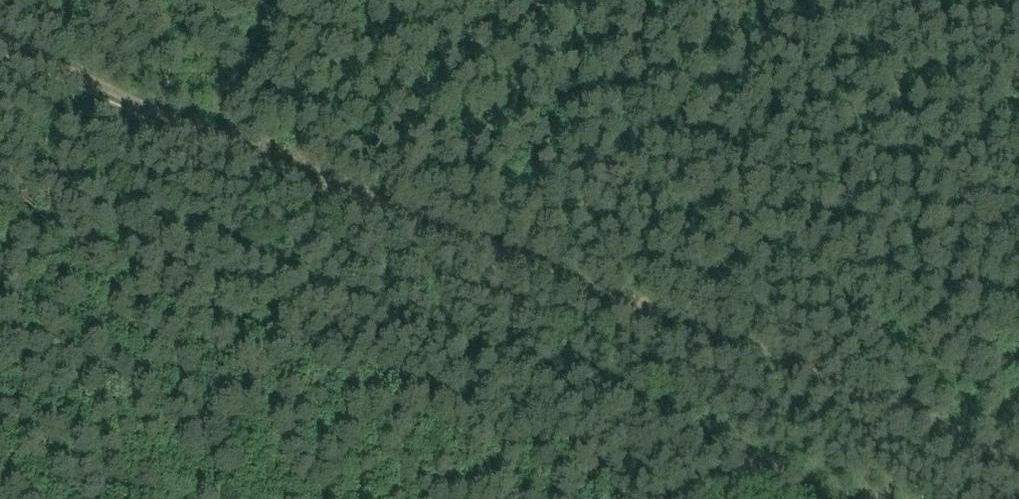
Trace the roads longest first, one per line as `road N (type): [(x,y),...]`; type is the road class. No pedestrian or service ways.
road 1 (track): [(1018,467),(0,37)]
road 2 (track): [(903,498),(770,449),(743,498)]
road 3 (track): [(214,141),(270,0)]

